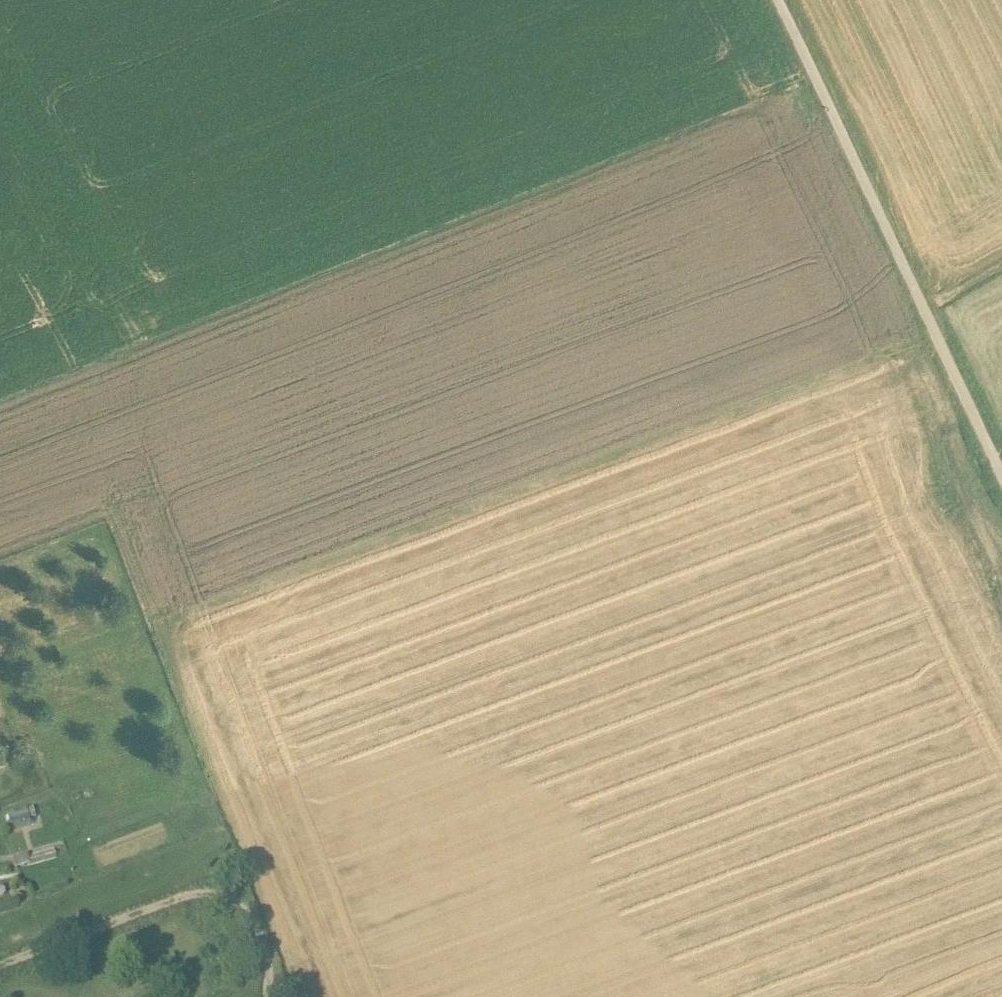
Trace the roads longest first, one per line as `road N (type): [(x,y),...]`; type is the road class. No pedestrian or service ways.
road 1 (track): [(1001,476),(777,0)]

